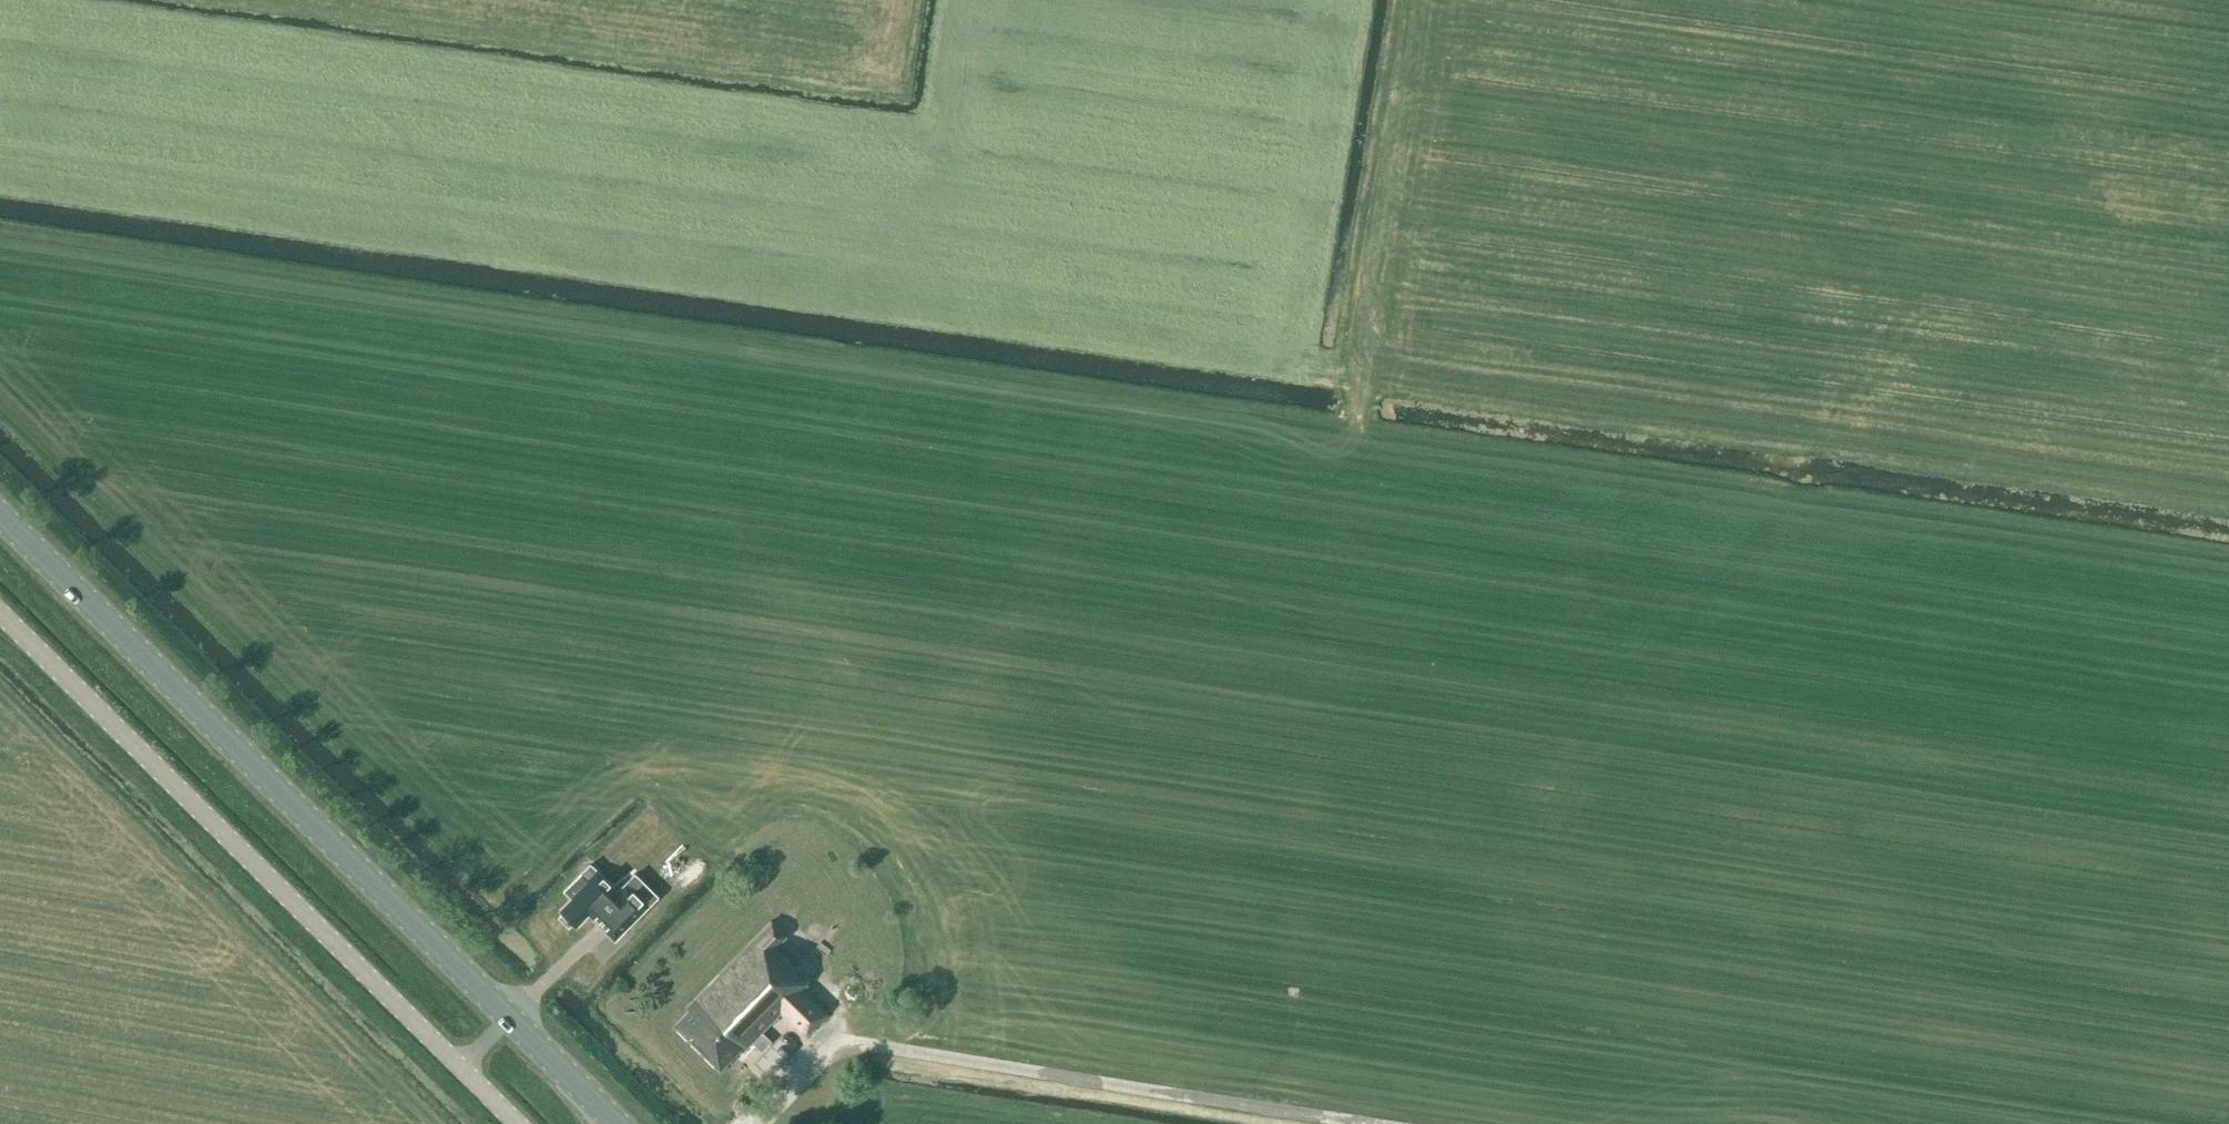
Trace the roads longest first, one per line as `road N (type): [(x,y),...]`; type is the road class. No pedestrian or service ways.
road 1 (primary): [(618,1123),(0,515)]
road 2 (unclassified): [(518,1123),(0,613)]
road 3 (track): [(831,1048),(868,1044),(1384,1123)]

